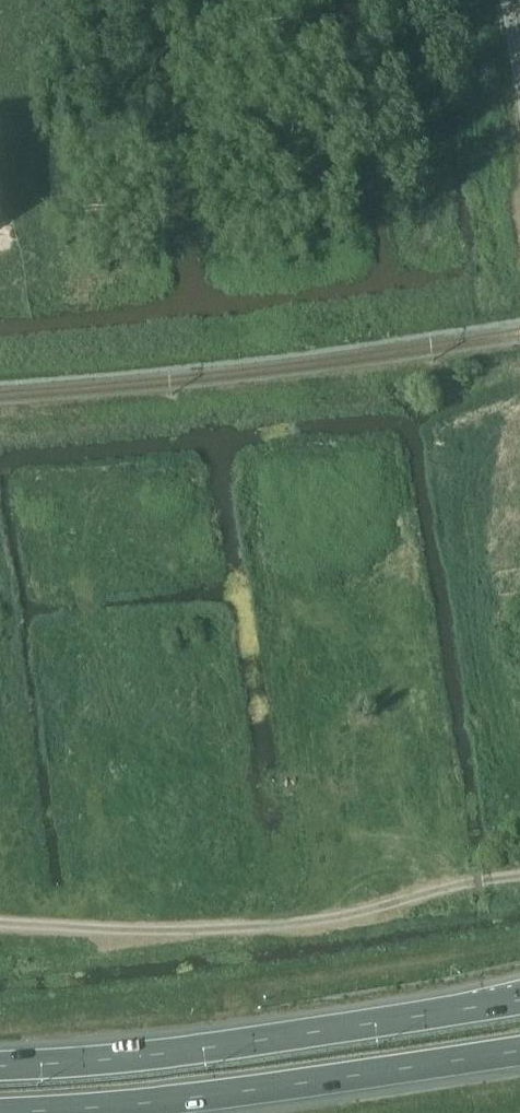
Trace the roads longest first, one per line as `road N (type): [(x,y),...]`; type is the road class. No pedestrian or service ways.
road 1 (track): [(519,877),(308,922),(197,930),(0,924)]
road 2 (trunk): [(519,1000),(202,1049),(0,1066)]
road 3 (trunk): [(8,1112),(342,1080),(519,1052)]

